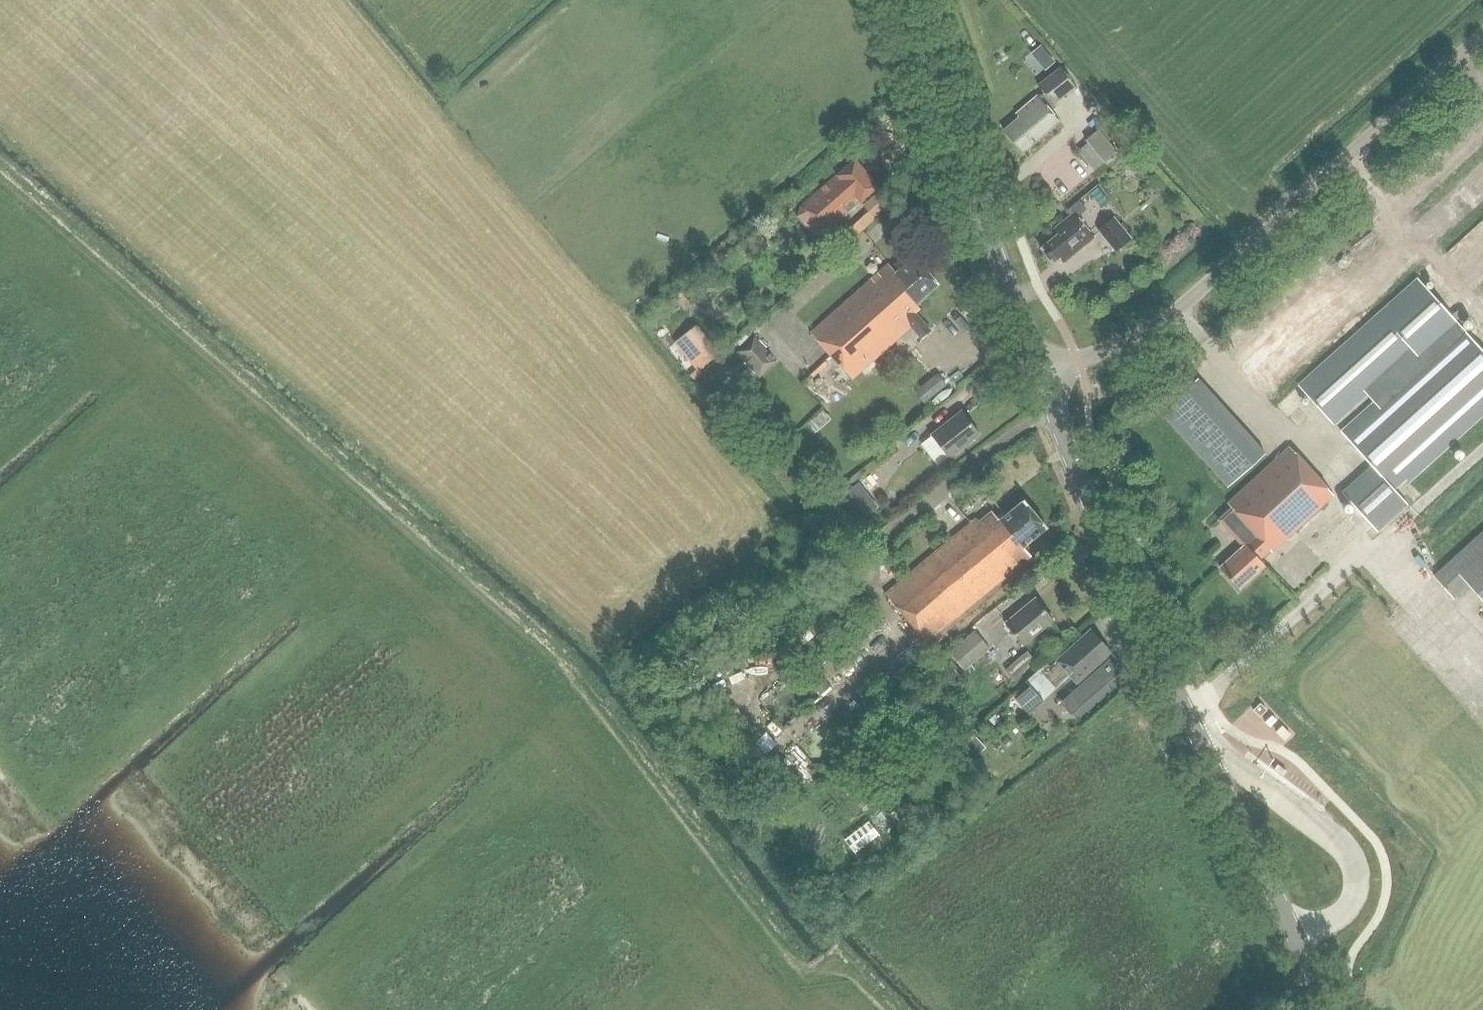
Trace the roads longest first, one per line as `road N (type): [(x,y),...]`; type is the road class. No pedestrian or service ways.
road 1 (secondary): [(1326,1009),(1118,567),(1040,379)]
road 2 (unclassified): [(1040,379),(1158,323),(1482,33)]
road 3 (secondary): [(1040,379),(904,0)]

